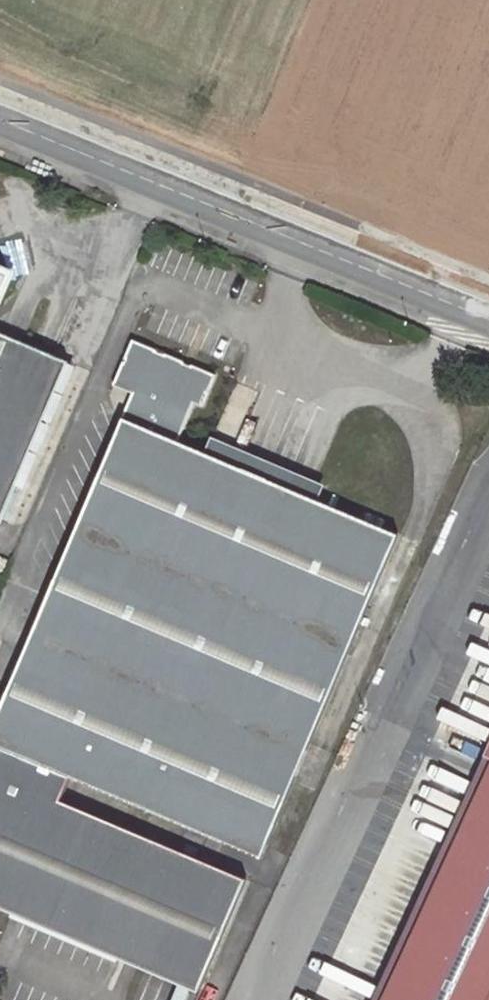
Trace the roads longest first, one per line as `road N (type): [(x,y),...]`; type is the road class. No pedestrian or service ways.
road 1 (tertiary): [(0,116),(488,318)]

